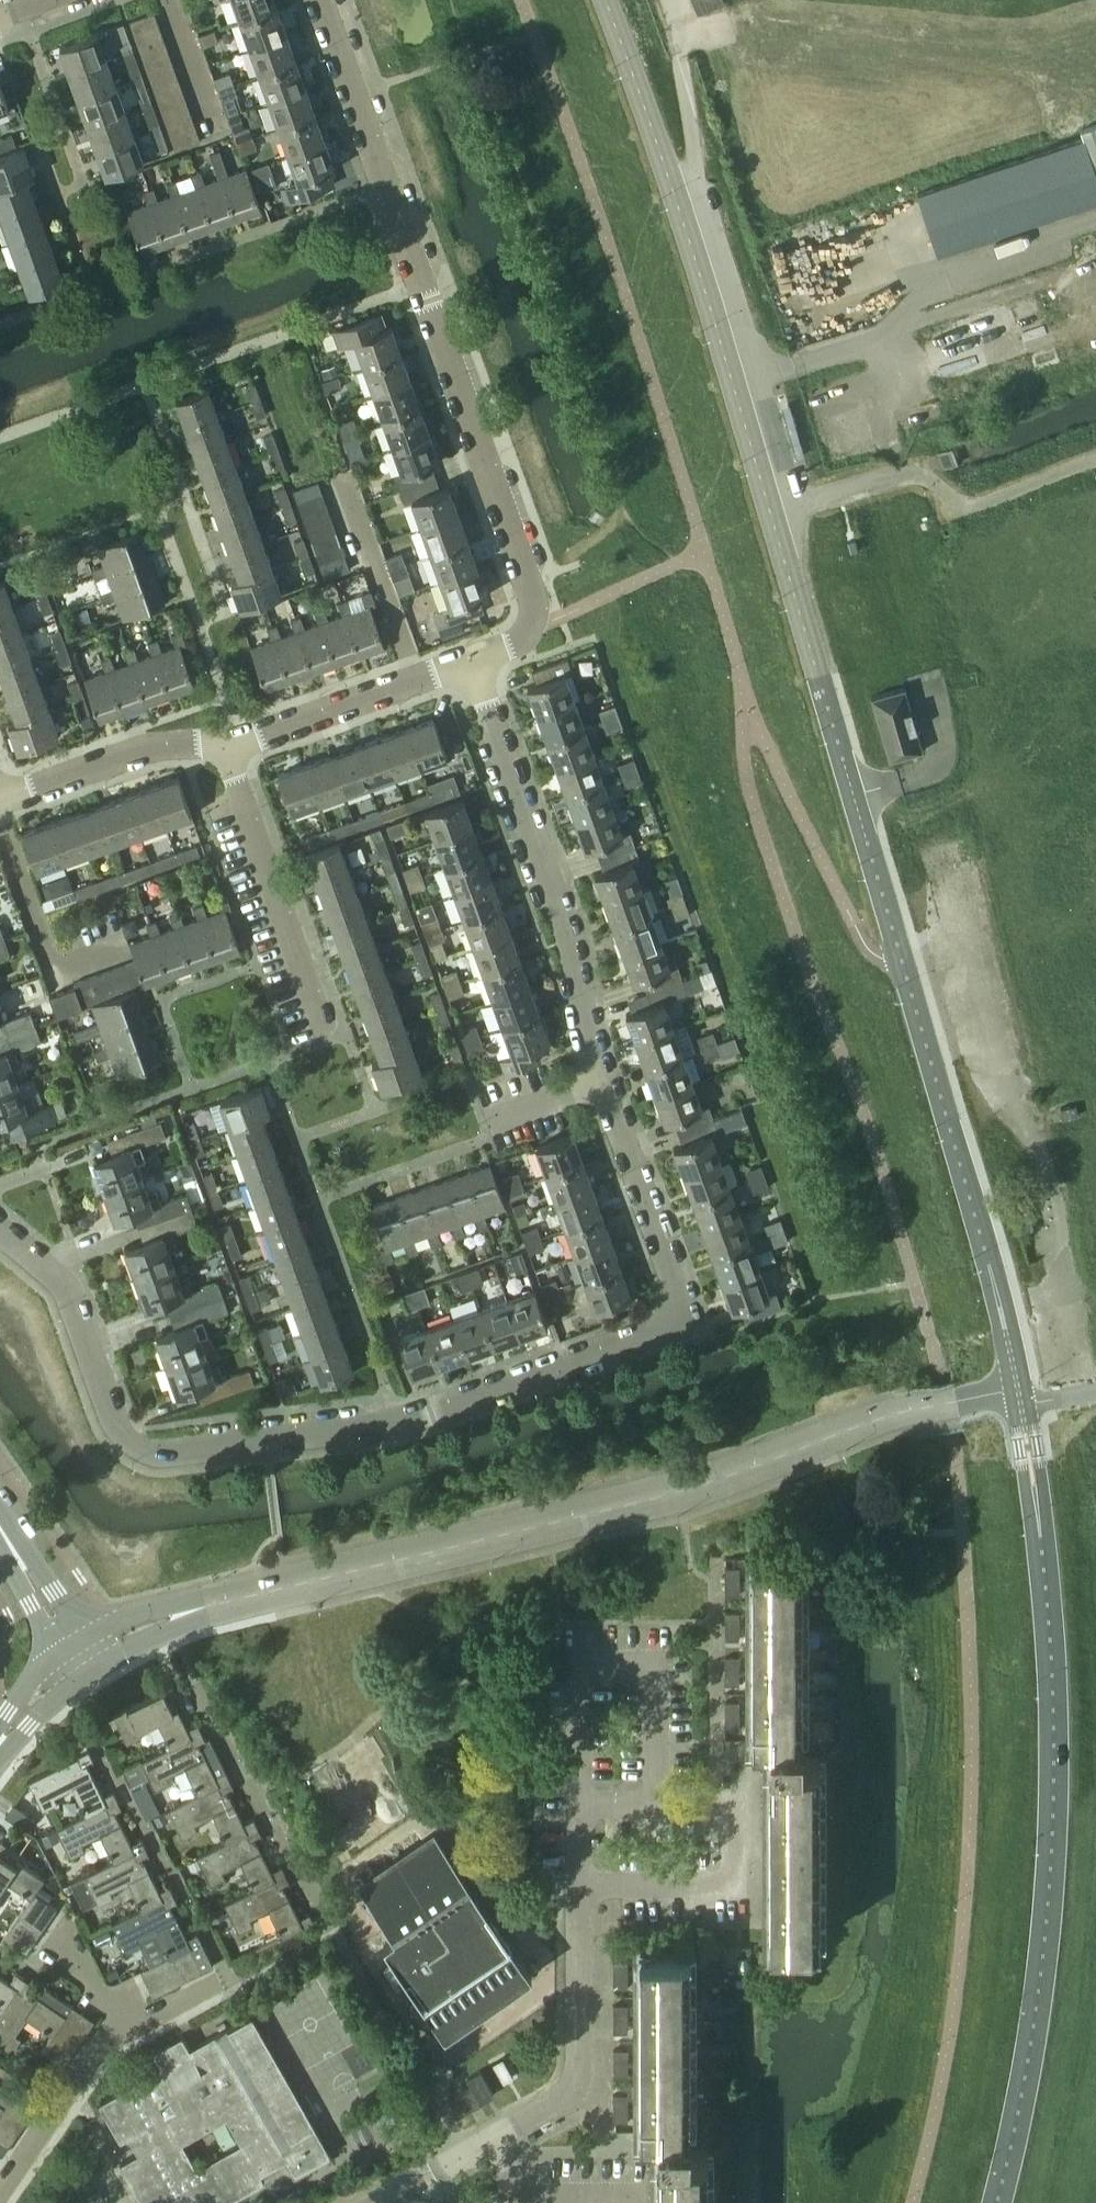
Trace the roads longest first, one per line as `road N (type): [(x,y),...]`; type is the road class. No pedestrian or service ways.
road 1 (residential): [(0,1225),(68,1295),(114,1424),(132,1443),(161,1449),(267,1440),(397,1420),(670,1320),(675,1283),(601,1075)]
road 2 (tertiary): [(78,1660),(142,1627),(252,1593),(619,1512),(927,1408),(1020,1398)]
road 3 (secondary): [(1020,1398),(771,515)]
road 4 (secondary): [(997,2202),(1039,2001),(1054,1839),(1050,1647),(1020,1398)]
road 5 (residential): [(462,661),(530,634),(538,612),(319,0)]
road 6 (secondary): [(771,515),(670,180),(603,0)]
road 7 (residential): [(579,1668),(575,2084),(474,2149)]
road 8 (residential): [(601,1075),(564,928),(462,661)]
road 9 (unclassified): [(771,515),(917,474),(962,512),(1095,461)]
road 10 (residential): [(331,1036),(230,747)]
road 11 (residential): [(125,948),(59,972),(0,811)]
road 12 (residential): [(0,799),(110,760),(169,748),(230,747)]
road 13 (residential): [(415,678),(344,473)]
road 14 (residential): [(120,2024),(0,2200)]
road 15 (residential): [(230,747),(415,678)]
road 16 (tertiary): [(78,1660),(0,1529)]
road 17 (residential): [(479,1117),(601,1075)]

